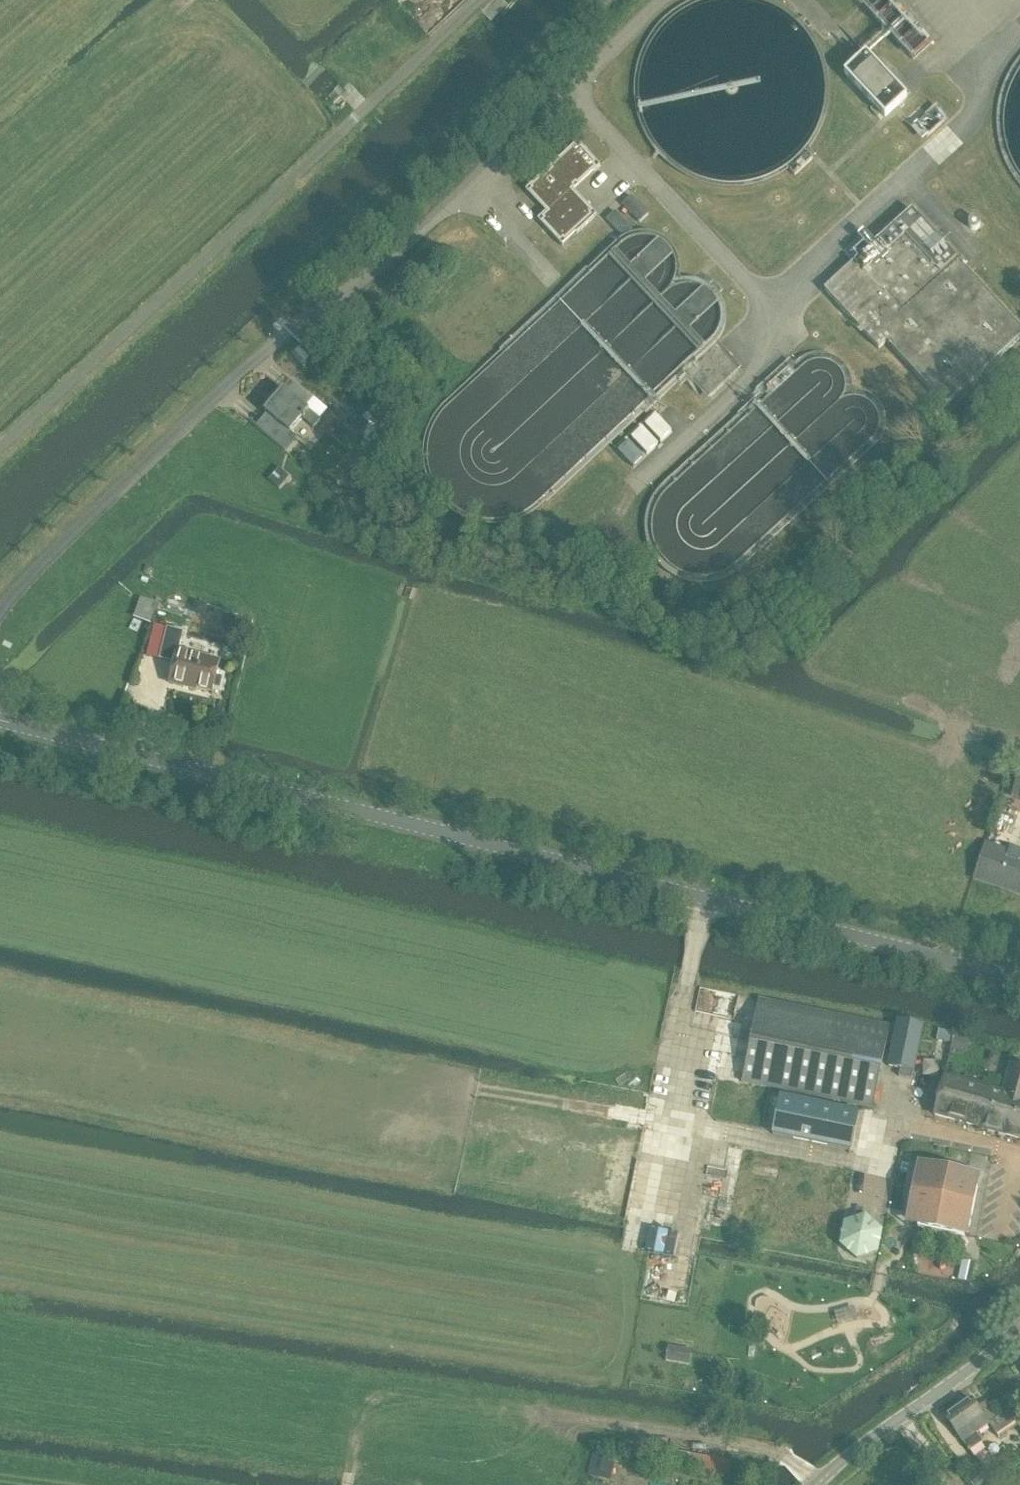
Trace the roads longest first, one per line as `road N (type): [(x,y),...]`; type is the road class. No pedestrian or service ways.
road 1 (tertiary): [(1019,980),(0,717)]
road 2 (unclassified): [(0,447),(479,0)]
road 3 (unclassified): [(1019,1324),(816,1484)]

